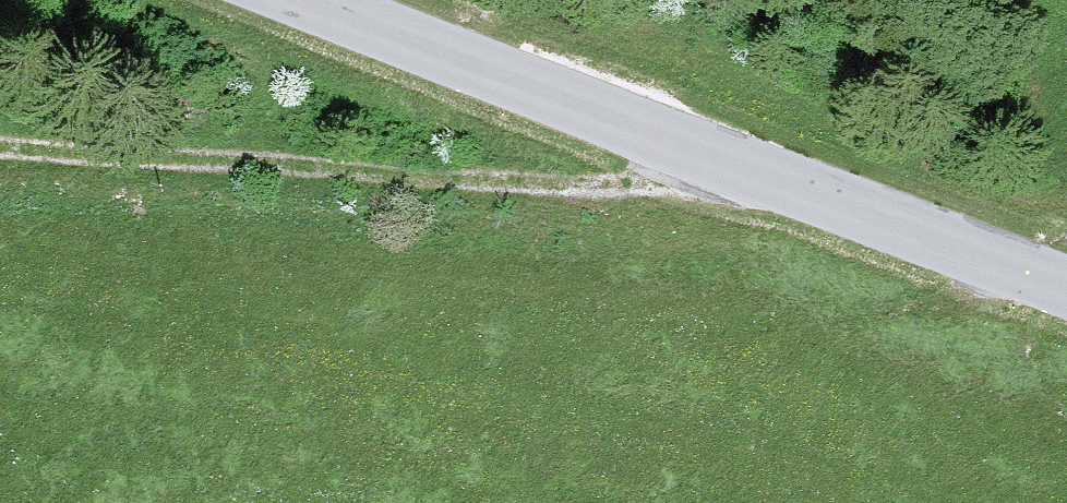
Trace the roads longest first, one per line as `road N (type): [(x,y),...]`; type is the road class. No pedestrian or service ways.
road 1 (tertiary): [(1066,283),(313,0)]
road 2 (track): [(738,164),(624,188),(0,148)]

